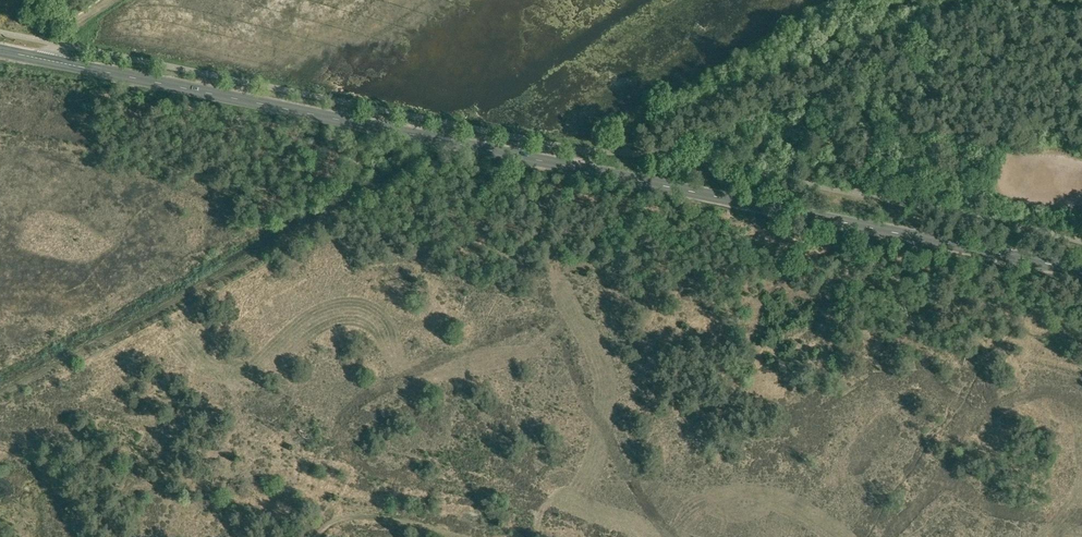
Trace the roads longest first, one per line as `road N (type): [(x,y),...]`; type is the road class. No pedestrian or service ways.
road 1 (secondary): [(1081,273),(0,51)]

